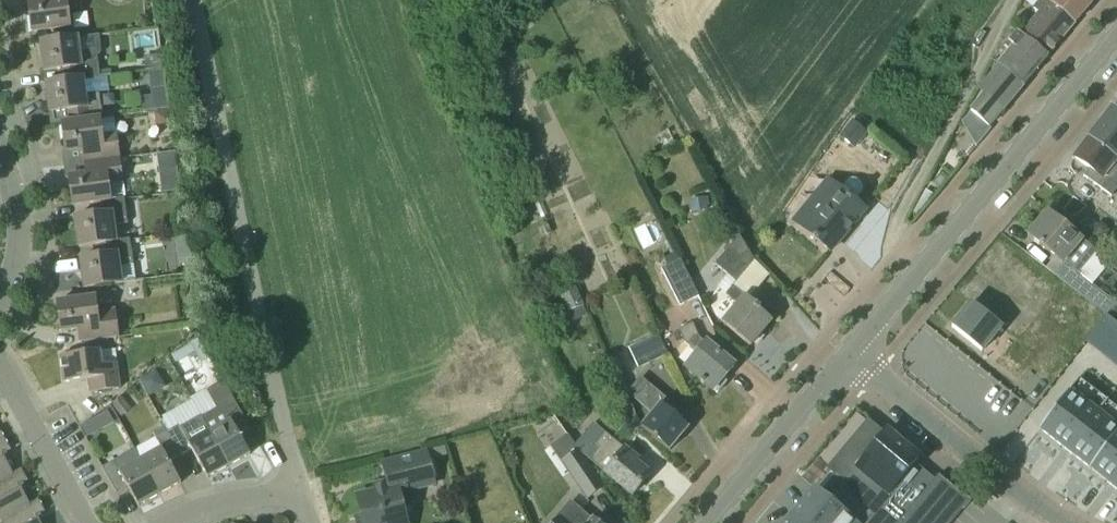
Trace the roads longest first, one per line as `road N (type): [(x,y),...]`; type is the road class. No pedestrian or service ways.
road 1 (unclassified): [(304,496),(195,0)]
road 2 (unclassified): [(1017,0),(897,222),(922,270)]
road 3 (tertiary): [(922,270),(1116,36)]
road 4 (residential): [(1064,522),(849,356)]
road 5 (tertiary): [(708,522),(849,356)]
road 6 (residential): [(85,522),(0,370)]
road 7 (residential): [(161,522),(226,503),(304,496)]
road 8 (residential): [(0,295),(14,230),(0,166)]

